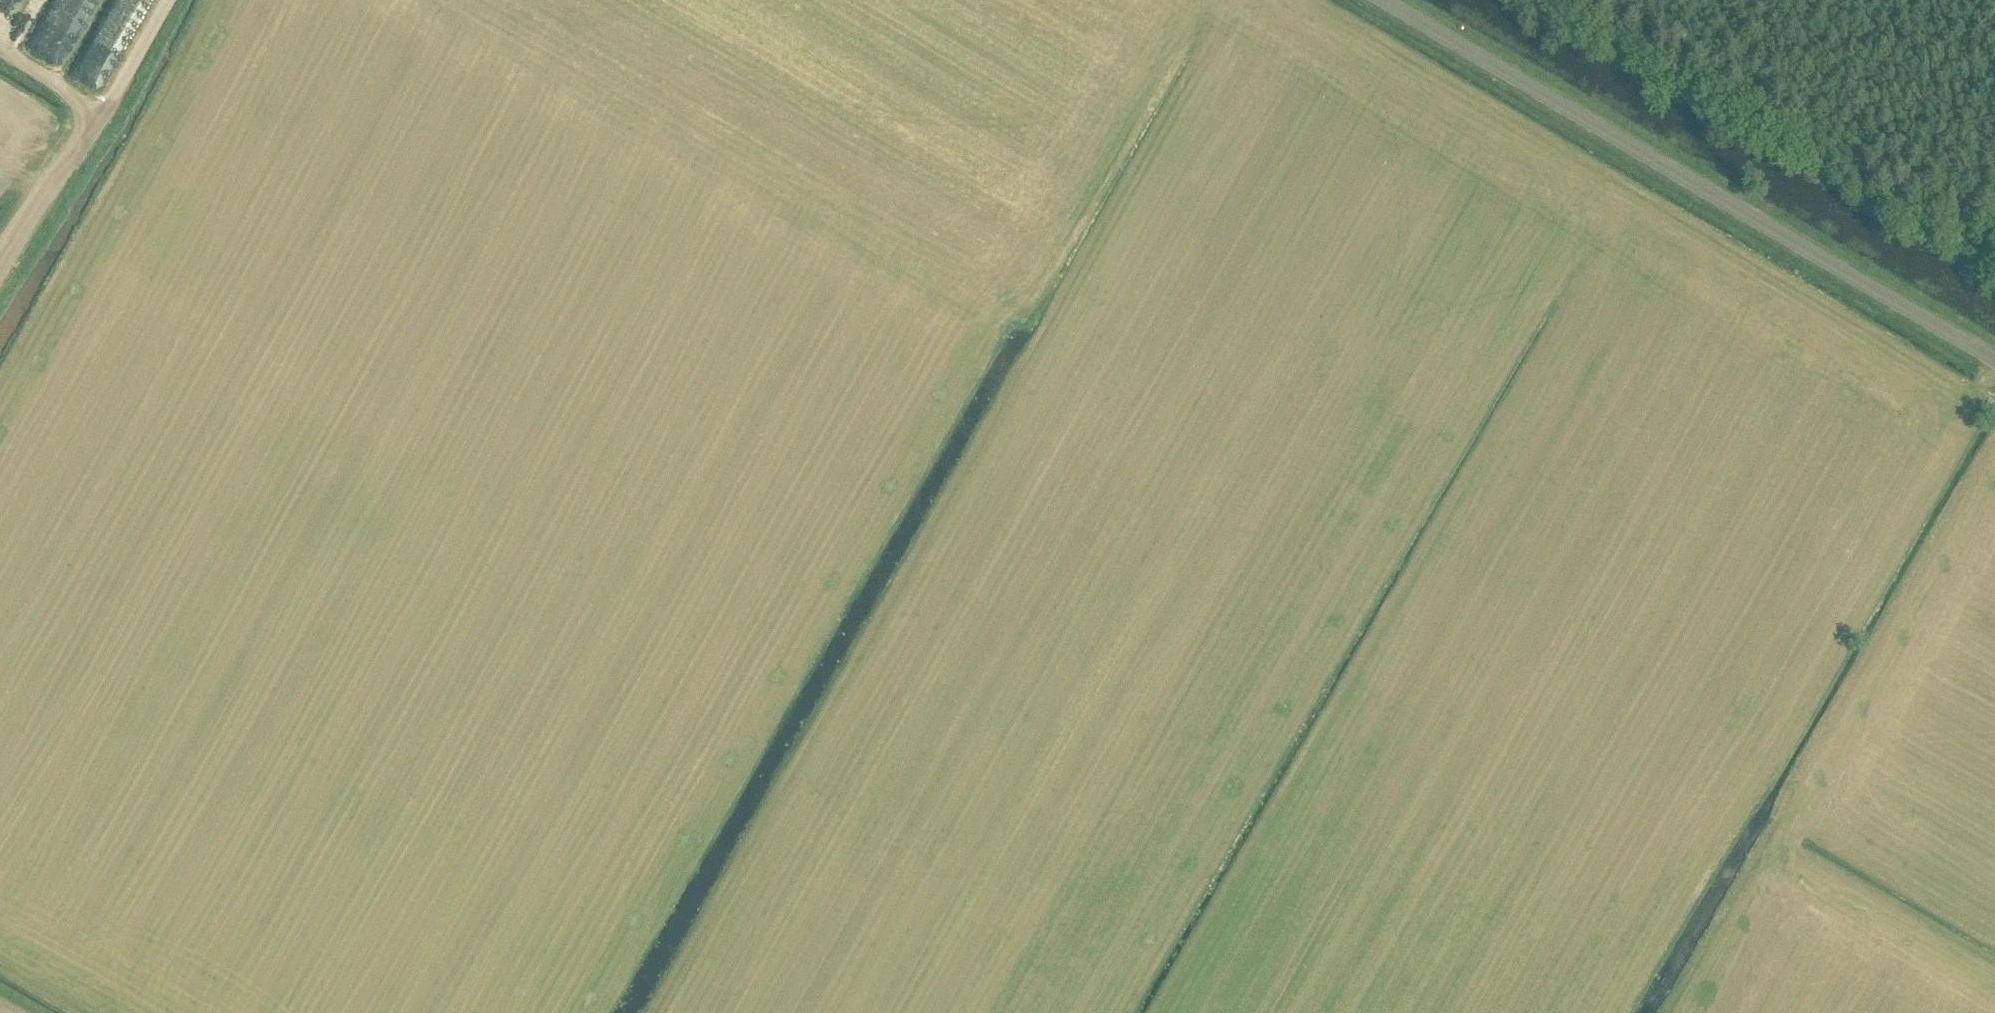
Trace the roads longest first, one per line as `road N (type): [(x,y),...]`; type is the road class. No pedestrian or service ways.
road 1 (unclassified): [(1994,363),(1377,0)]
road 2 (track): [(165,0),(113,98),(0,271)]

